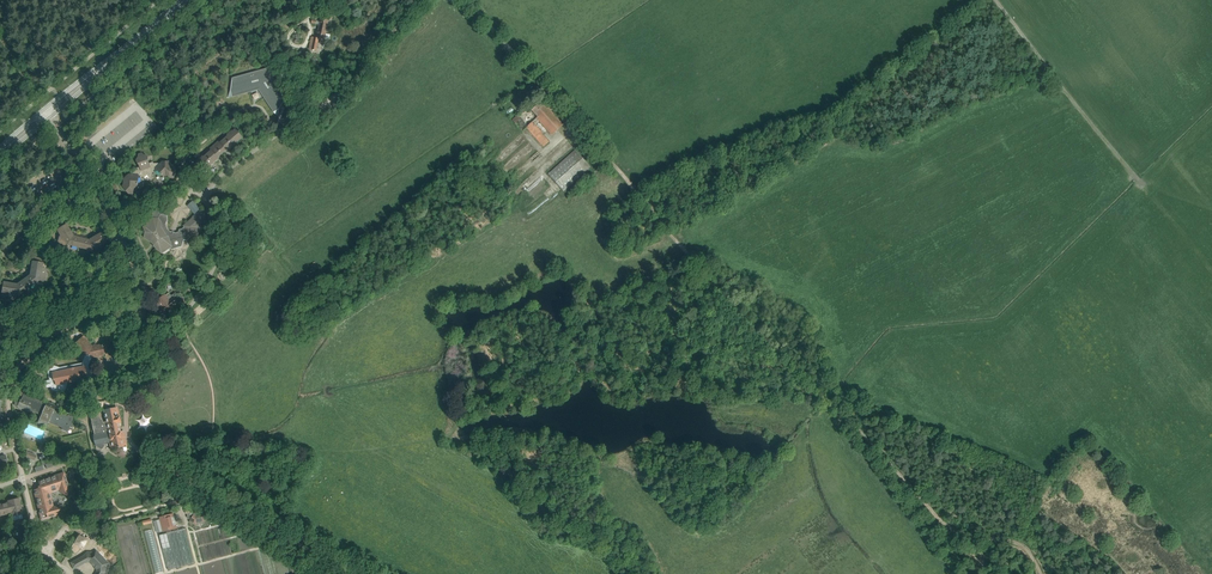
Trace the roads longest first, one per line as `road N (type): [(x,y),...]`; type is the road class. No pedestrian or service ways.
road 1 (track): [(467,0),(721,293)]
road 2 (residential): [(205,197),(224,172),(341,91),(423,0)]
road 3 (track): [(854,421),(956,522),(1039,539),(1057,573)]
road 4 (track): [(1134,172),(1000,0)]
road 5 (track): [(34,573),(65,529),(181,500),(194,484)]
road 6 (residential): [(205,197),(221,236),(214,282),(175,320),(142,314)]
road 7 (residential): [(10,384),(43,341),(68,326),(142,314)]
road 8 (residential): [(140,452),(126,423),(142,314)]
road 9 (track): [(140,452),(247,514)]

